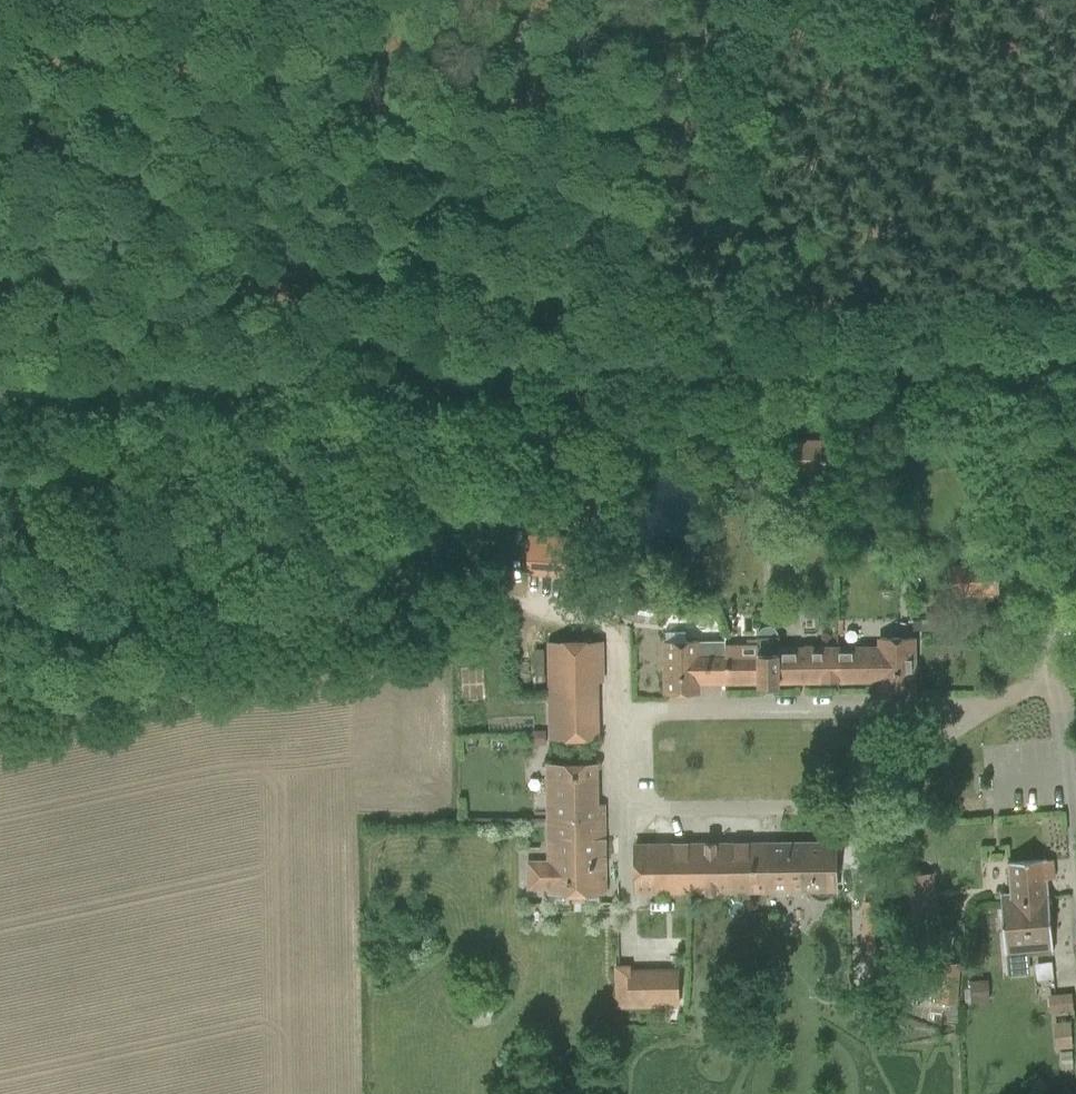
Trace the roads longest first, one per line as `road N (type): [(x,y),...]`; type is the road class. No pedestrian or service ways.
road 1 (unclassified): [(0,392),(1075,353)]
road 2 (unclassified): [(621,804),(617,708),(988,706)]
road 3 (unclassified): [(621,804),(846,806),(988,706)]
road 4 (unclassified): [(1075,836),(1066,704),(1043,679)]
road 5 (unclassified): [(1043,679),(1075,544)]

